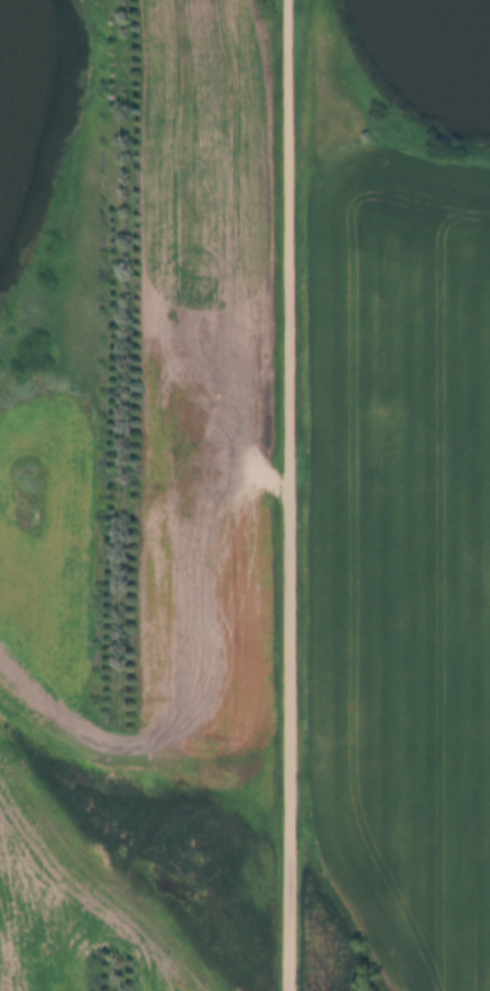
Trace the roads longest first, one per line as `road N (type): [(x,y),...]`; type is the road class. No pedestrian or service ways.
road 1 (residential): [(288,990),(290,0)]

